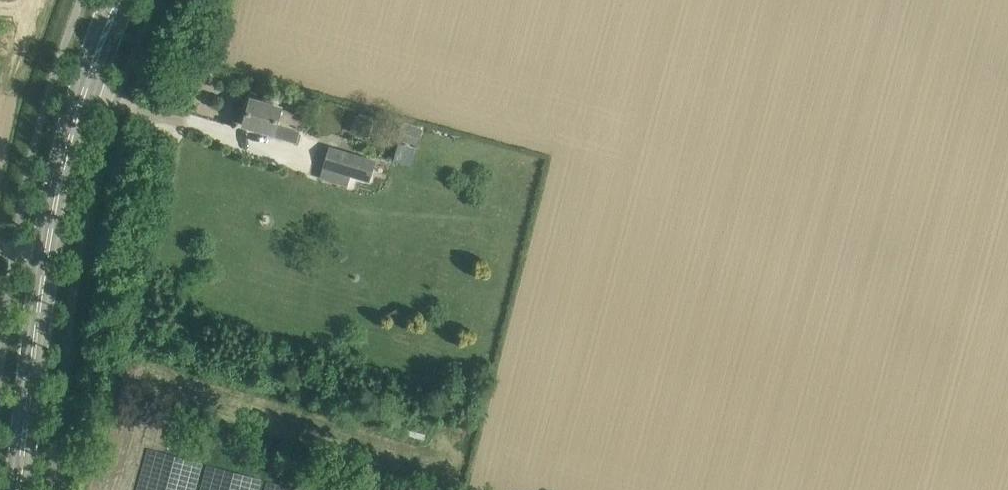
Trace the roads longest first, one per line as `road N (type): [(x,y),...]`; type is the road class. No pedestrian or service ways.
road 1 (tertiary): [(18,489),(57,195),(90,78)]

